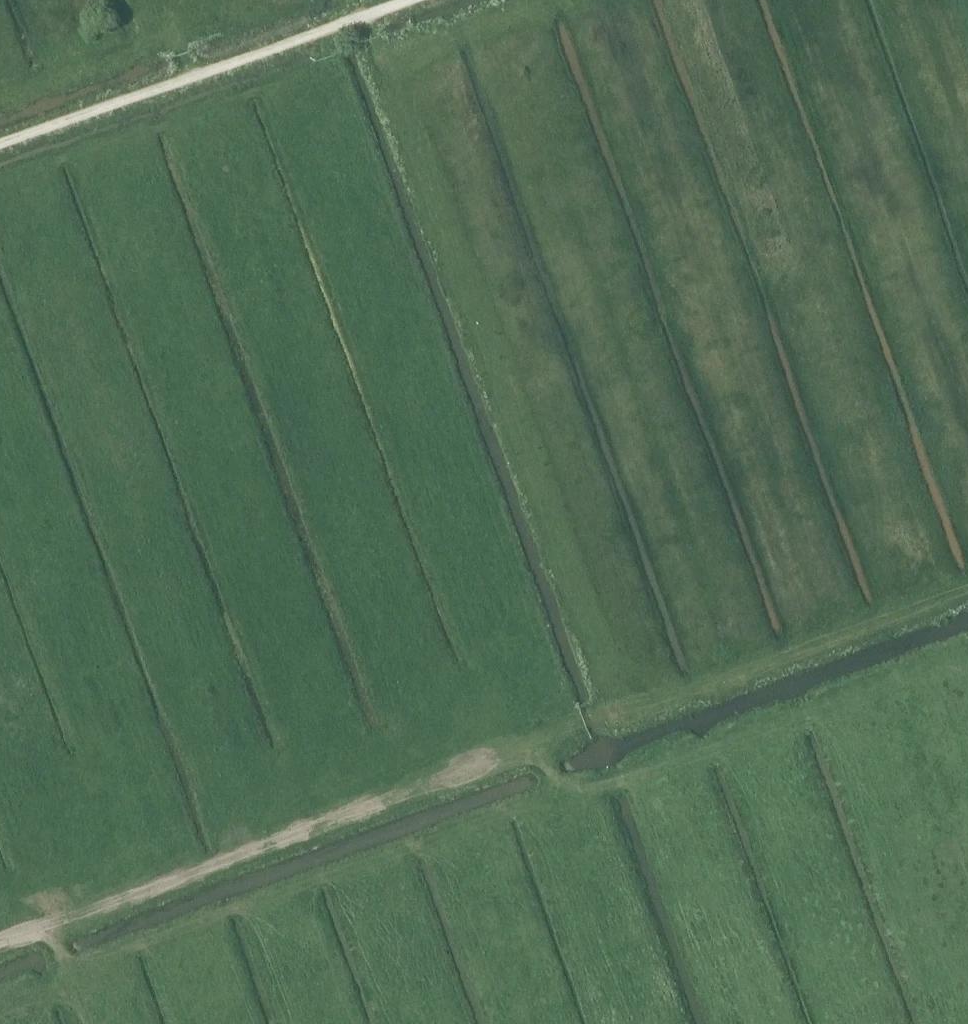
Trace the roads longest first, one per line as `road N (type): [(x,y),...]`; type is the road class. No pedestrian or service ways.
road 1 (track): [(967,590),(717,680),(612,706),(390,73)]
road 2 (track): [(0,939),(612,706)]
road 3 (track): [(0,143),(409,0)]

